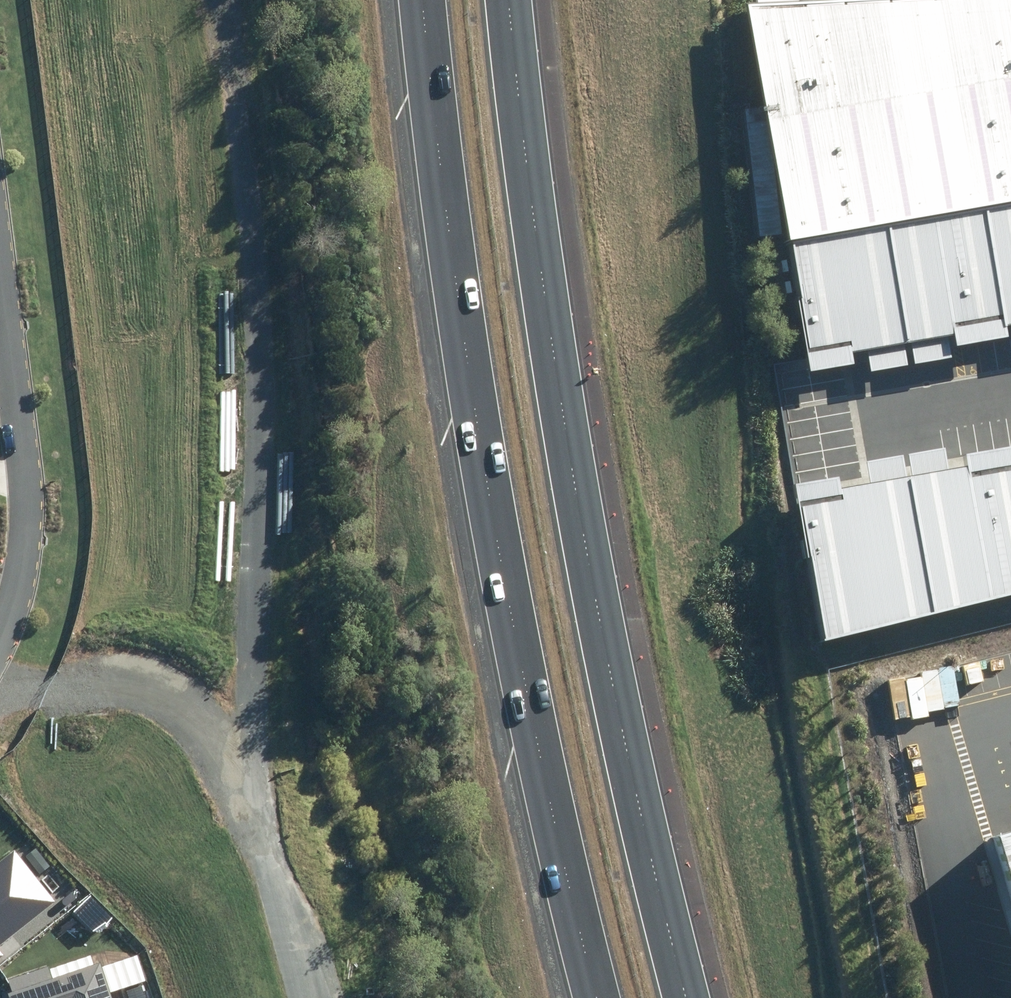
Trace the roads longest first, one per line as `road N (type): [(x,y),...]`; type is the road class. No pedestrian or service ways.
road 1 (motorway): [(506,0),(558,390),(643,829),(689,997)]
road 2 (motorway): [(597,997),(490,511),(450,273),(420,0)]
road 3 (track): [(222,0),(251,252),(246,555),(259,802),(305,997)]
road 4 (residential): [(0,247),(31,504),(26,590),(0,655)]
road 5 (track): [(0,656),(104,665),(161,686),(220,731),(259,802)]

